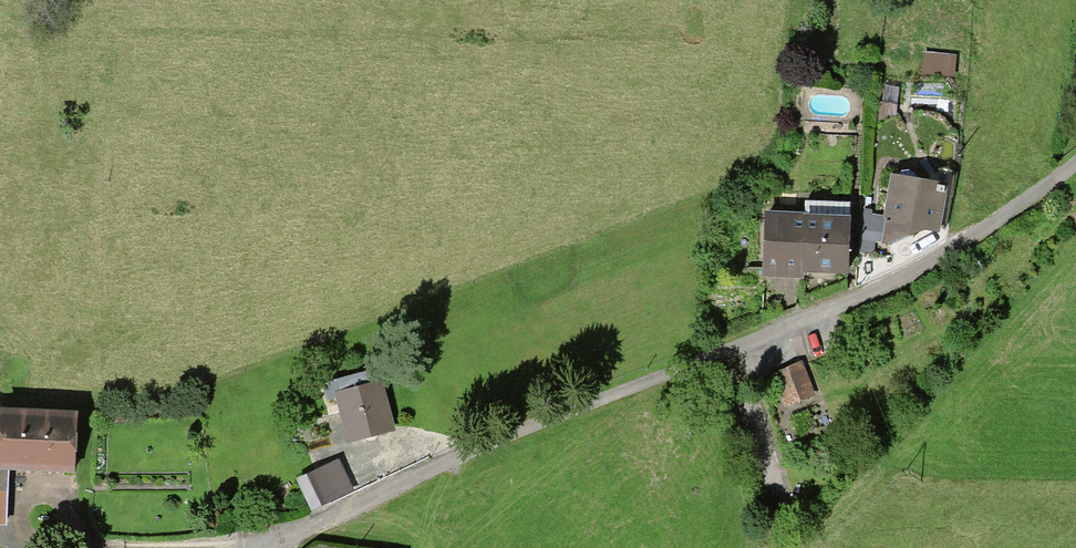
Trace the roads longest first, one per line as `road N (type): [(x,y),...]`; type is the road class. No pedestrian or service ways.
road 1 (residential): [(290,547),(448,462),(894,278),(996,221),(1075,163)]

